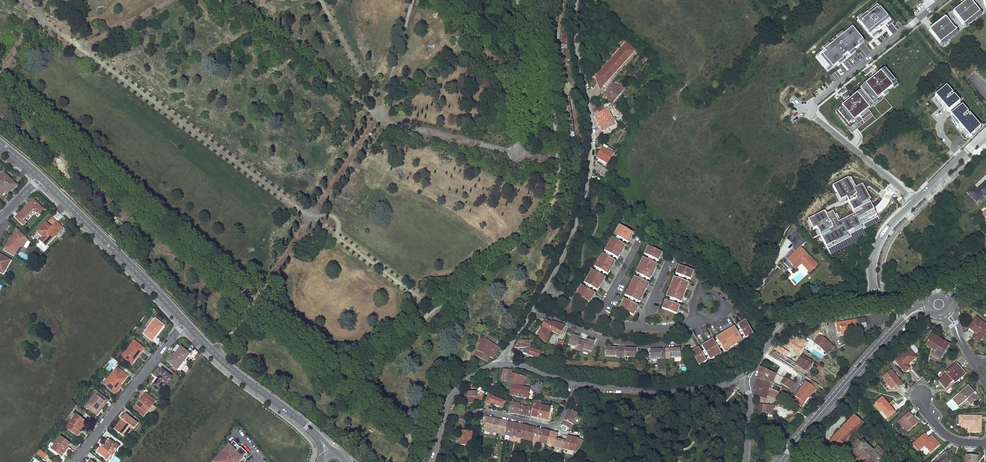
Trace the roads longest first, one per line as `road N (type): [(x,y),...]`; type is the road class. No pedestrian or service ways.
road 1 (residential): [(578,0),(589,174),(545,289)]
road 2 (residential): [(915,202),(810,110),(912,24)]
road 3 (tertiary): [(186,323),(40,177)]
road 4 (tertiary): [(905,318),(784,456)]
road 5 (residential): [(186,323),(74,461)]
road 6 (tertiary): [(320,439),(186,323)]
road 7 (residential): [(747,374),(668,388),(574,382)]
road 8 (residential): [(545,289),(638,328),(699,317)]
road 9 (residential): [(444,412),(556,425),(574,382)]
road 10 (residential): [(875,301),(794,321),(747,374)]
road 11 (residential): [(533,312),(606,338),(678,342)]

